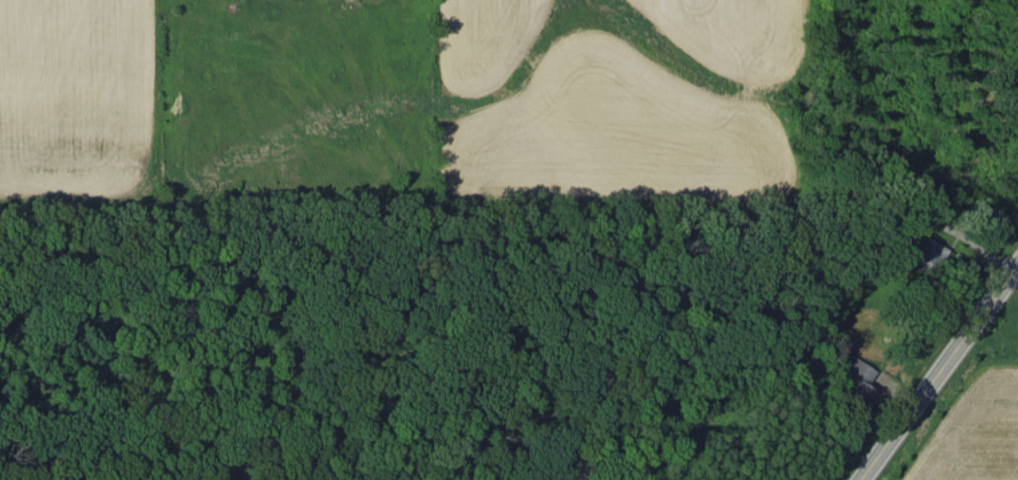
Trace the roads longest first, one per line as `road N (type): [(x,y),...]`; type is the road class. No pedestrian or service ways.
road 1 (secondary): [(1017,269),(864,479)]

